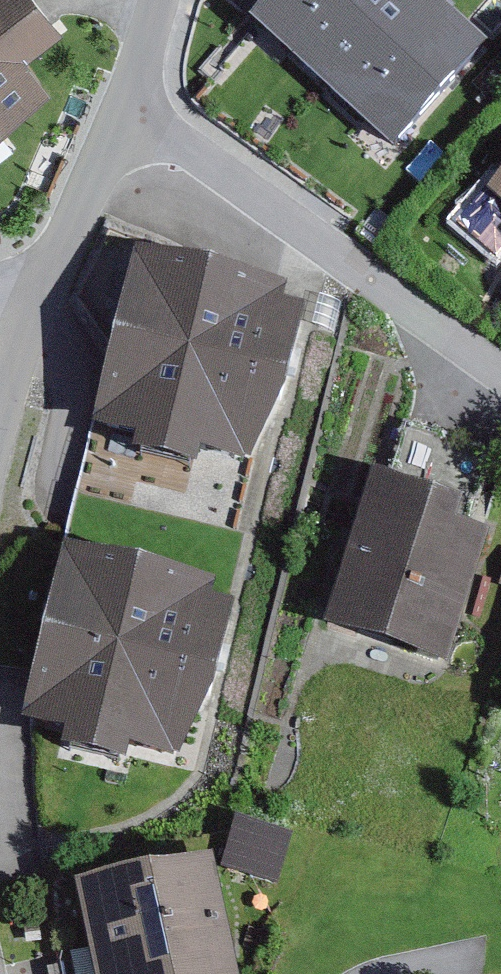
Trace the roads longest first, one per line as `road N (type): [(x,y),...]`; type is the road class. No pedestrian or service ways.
road 1 (residential): [(139,109),(500,379)]
road 2 (residential): [(139,109),(0,365)]

